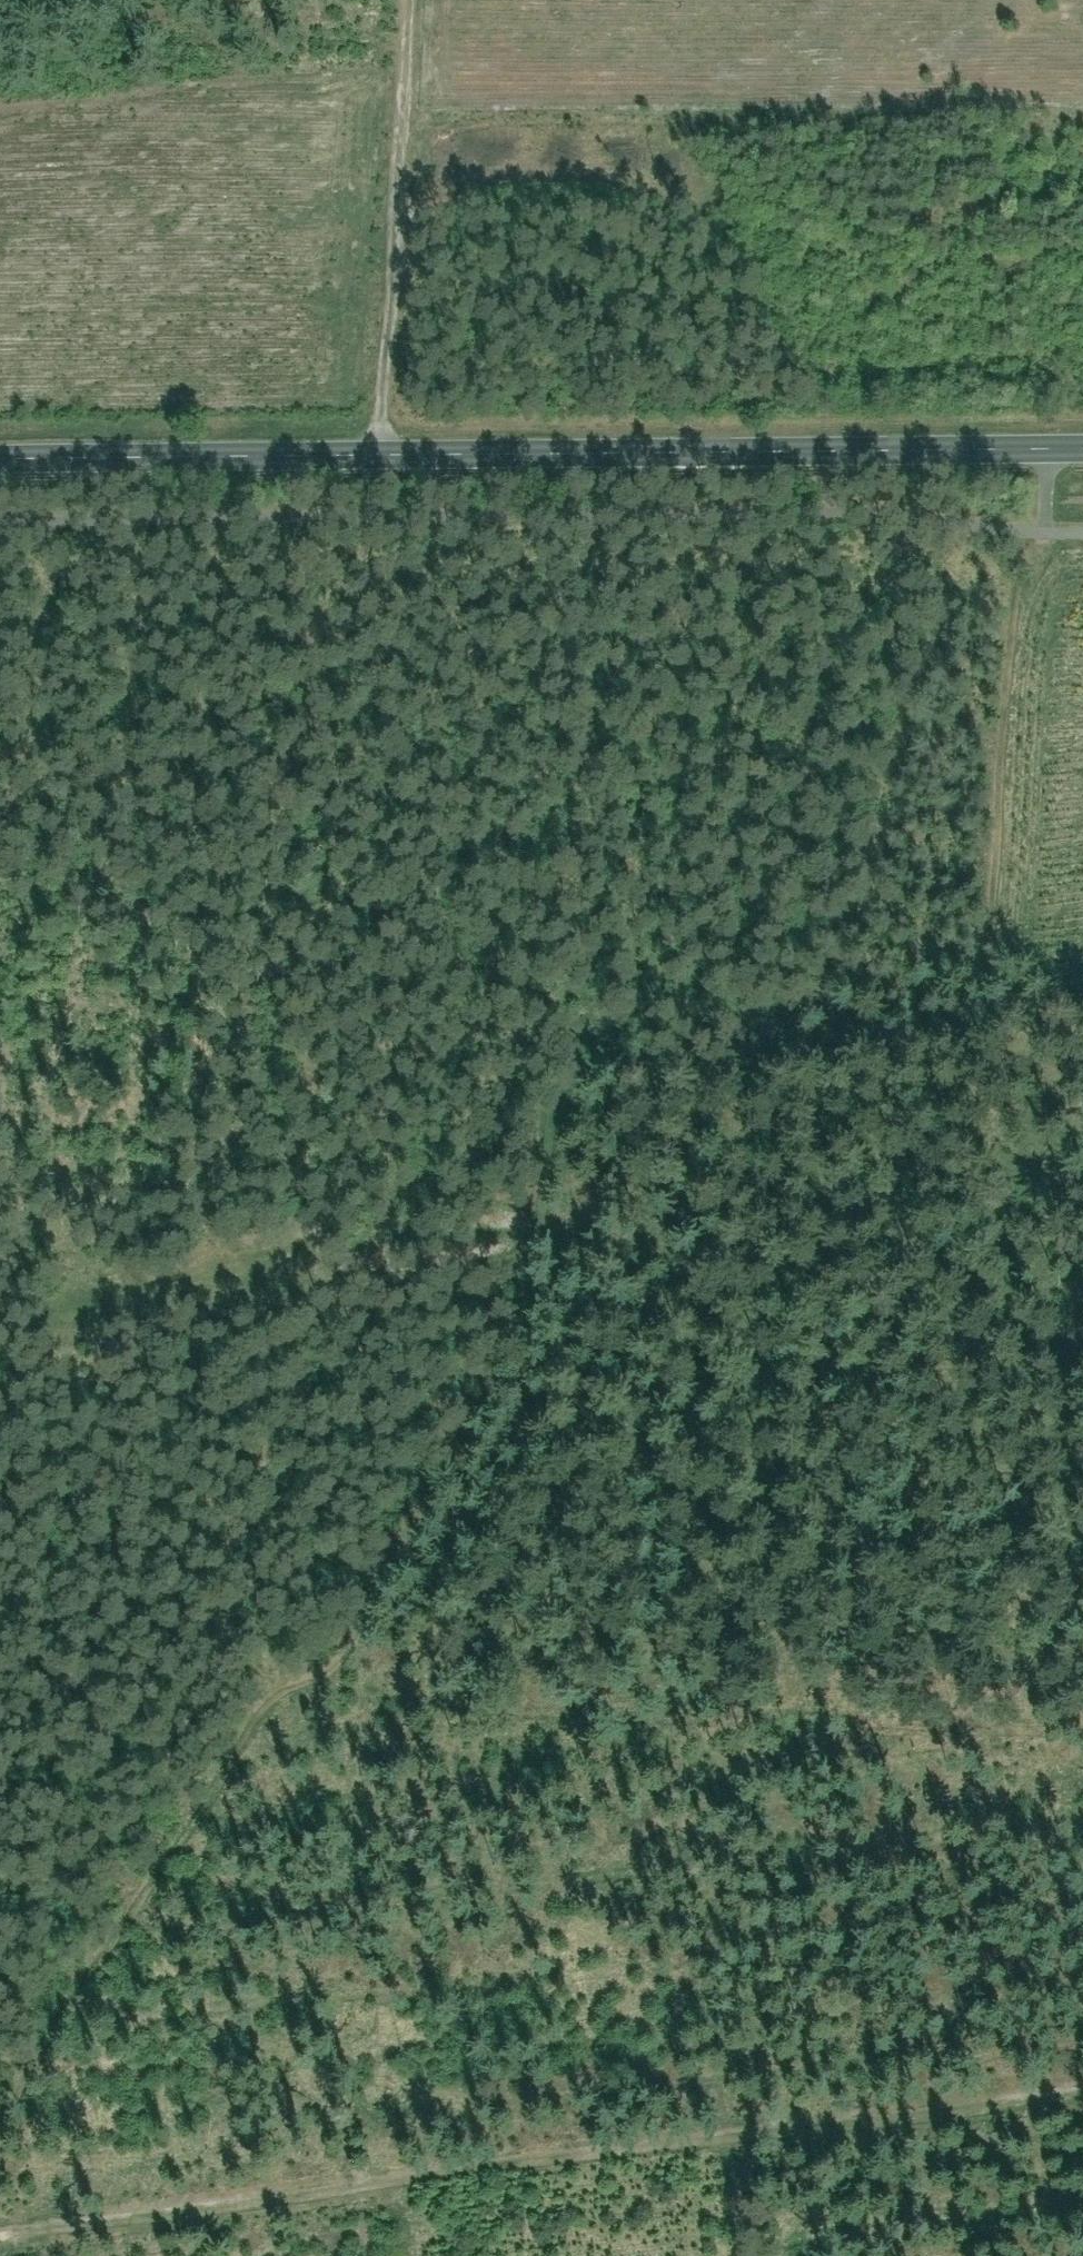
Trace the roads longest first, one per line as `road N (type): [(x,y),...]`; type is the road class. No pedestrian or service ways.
road 1 (track): [(0,2218),(1082,2054)]
road 2 (tertiary): [(0,459),(1082,448)]

